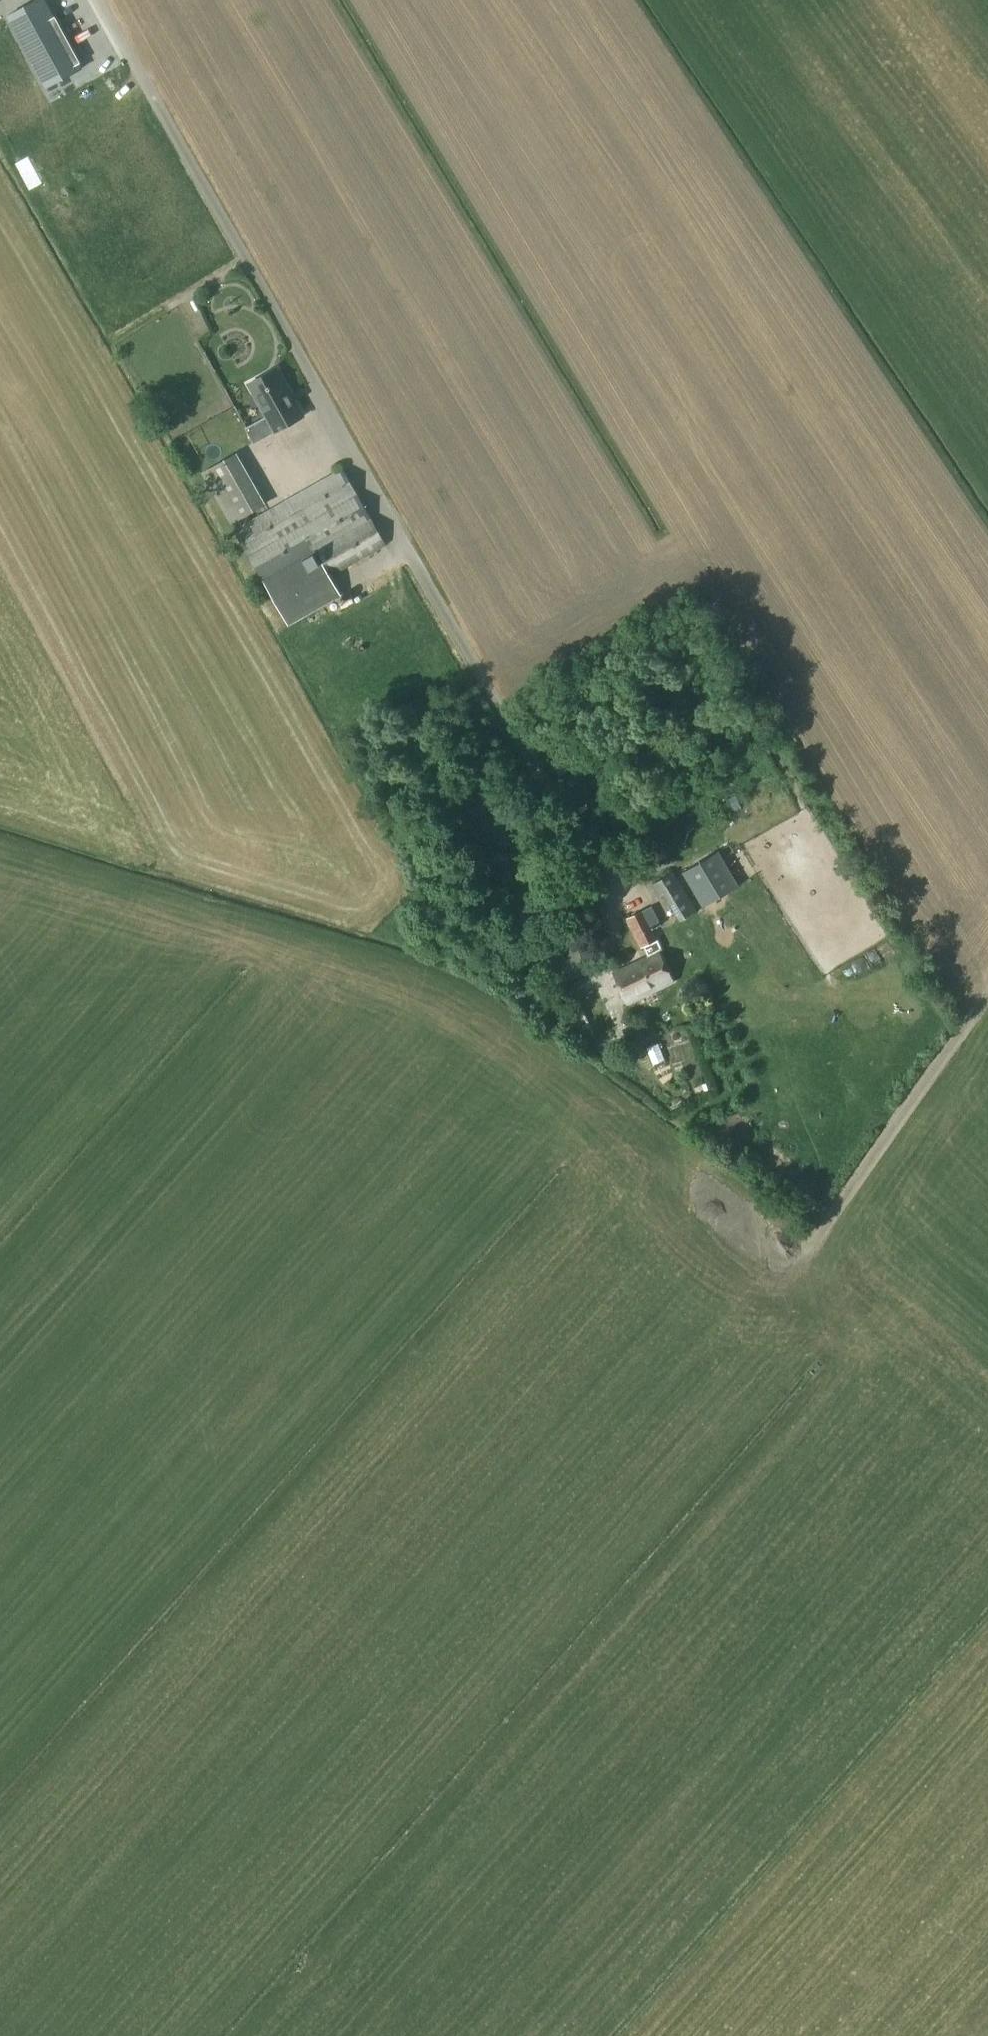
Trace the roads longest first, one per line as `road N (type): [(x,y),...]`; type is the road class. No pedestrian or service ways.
road 1 (unclassified): [(570,834),(98,0)]

